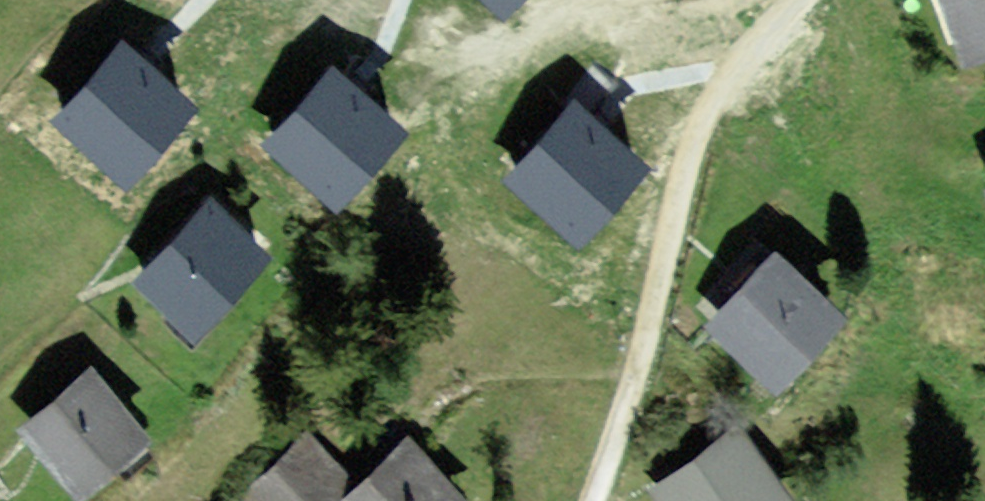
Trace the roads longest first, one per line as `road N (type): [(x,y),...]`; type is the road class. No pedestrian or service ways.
road 1 (residential): [(790,0),(755,33),(700,111),(643,350),(593,500)]

